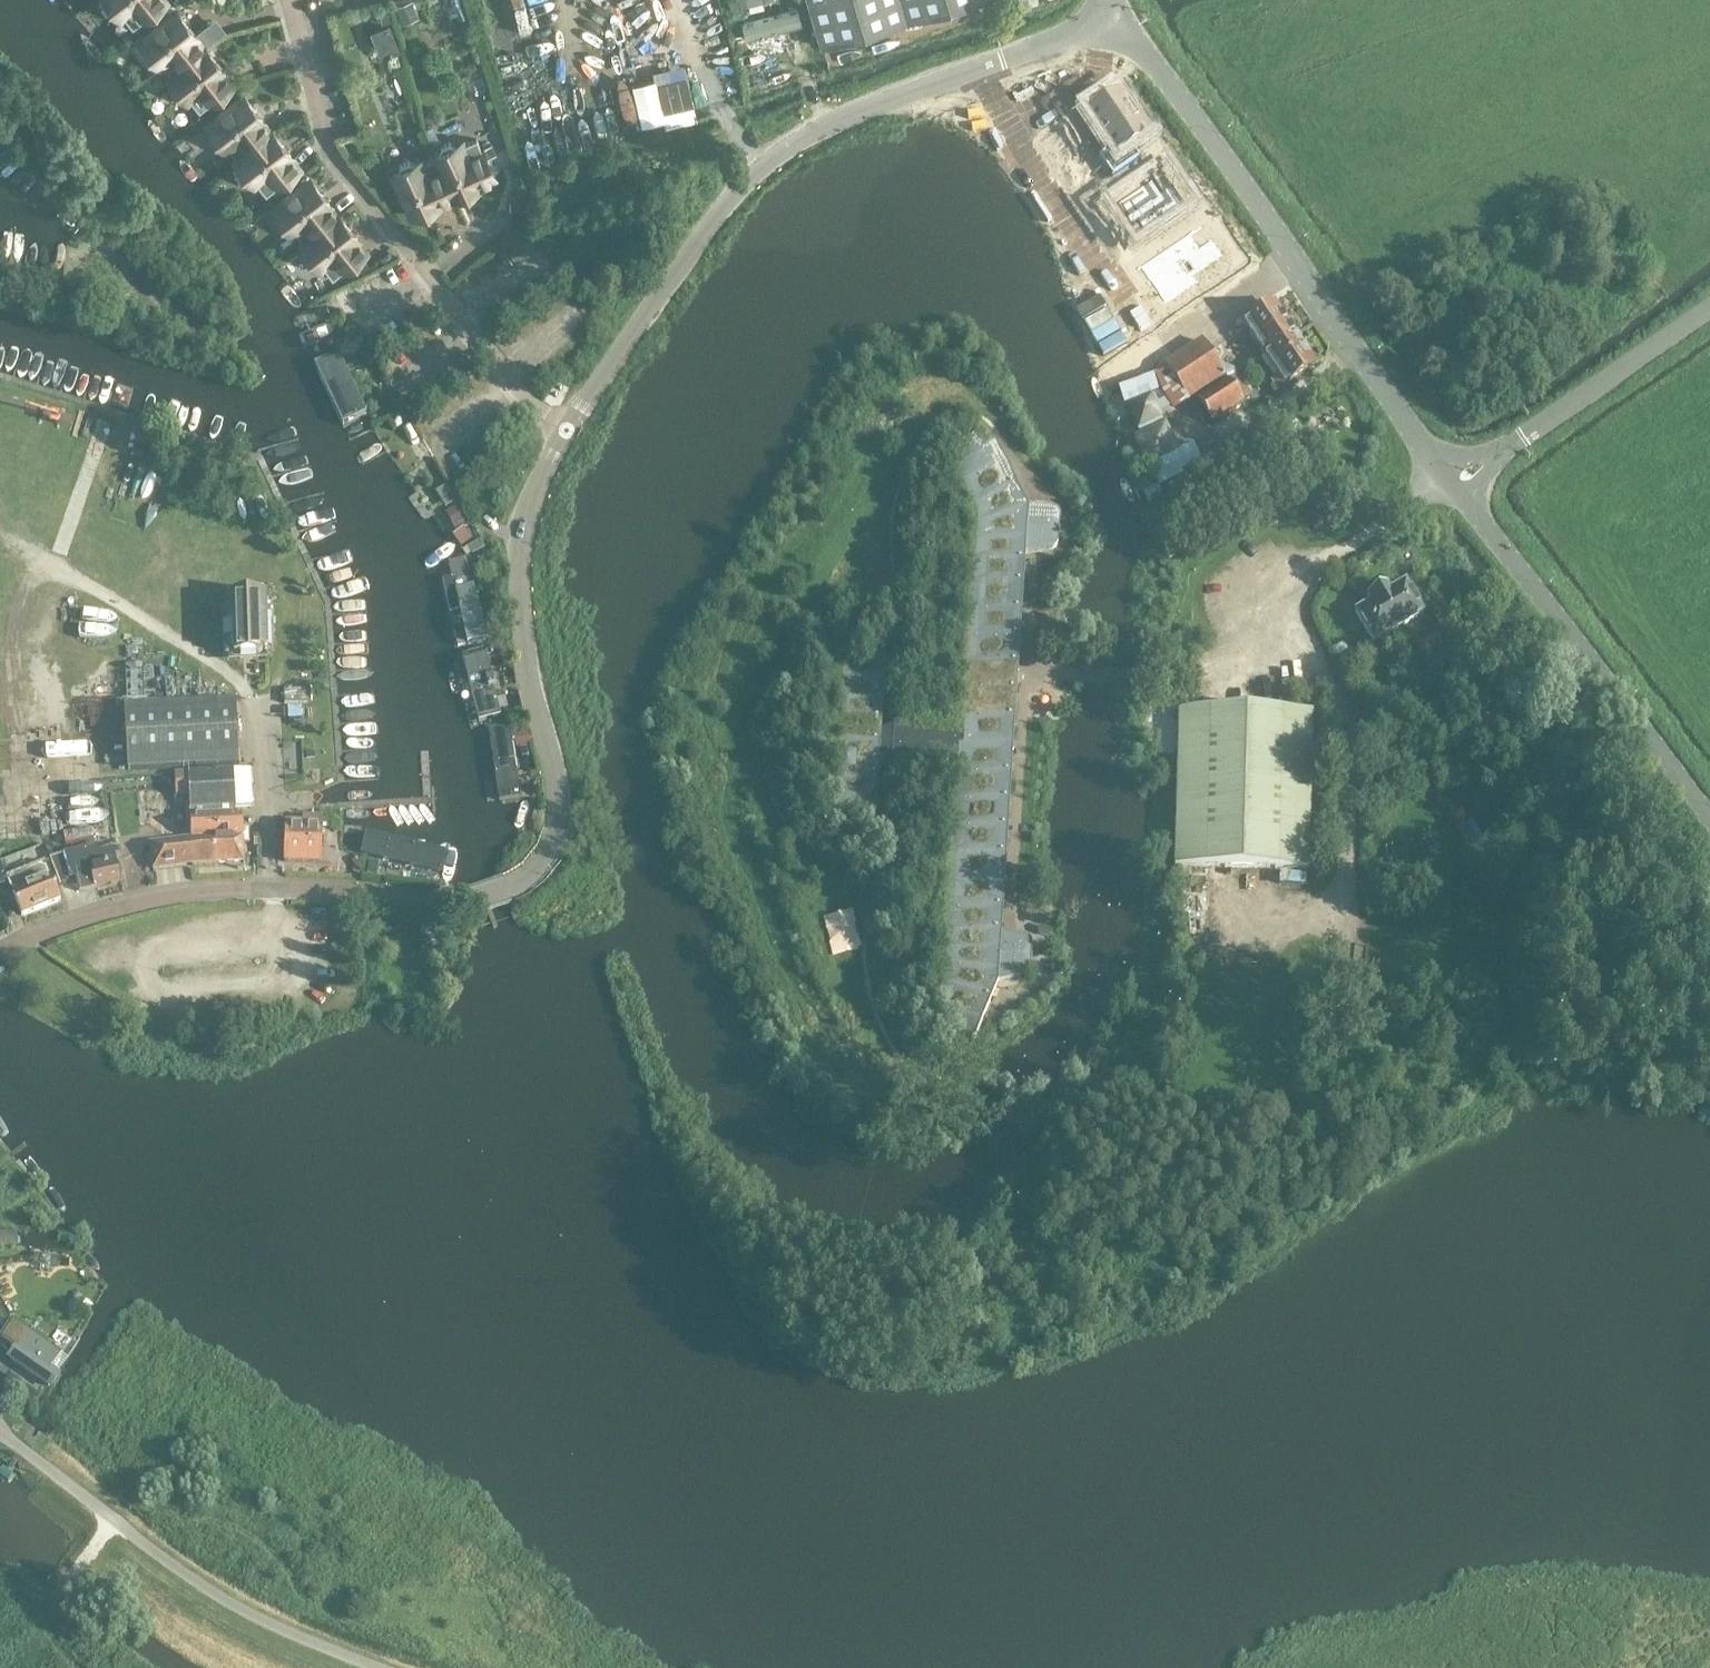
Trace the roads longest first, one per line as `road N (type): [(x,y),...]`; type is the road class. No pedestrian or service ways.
road 1 (tertiary): [(0,951),(113,907),(197,891),(356,891),(461,902),(531,873),(552,843),(559,799),(522,620),(520,545),(527,510),(566,429)]
road 2 (tertiary): [(566,429),(712,221),(788,149),(866,105),(1118,21)]
road 3 (tertiary): [(1451,482),(1118,21)]
road 4 (residential): [(566,429),(530,403),(327,153),(287,0)]
road 5 (unclassified): [(391,1667),(188,1577),(0,1432)]
road 6 (tertiary): [(1709,822),(1451,482)]
road 7 (unclassified): [(1451,482),(1709,305)]
road 8 (track): [(670,0),(757,174)]

